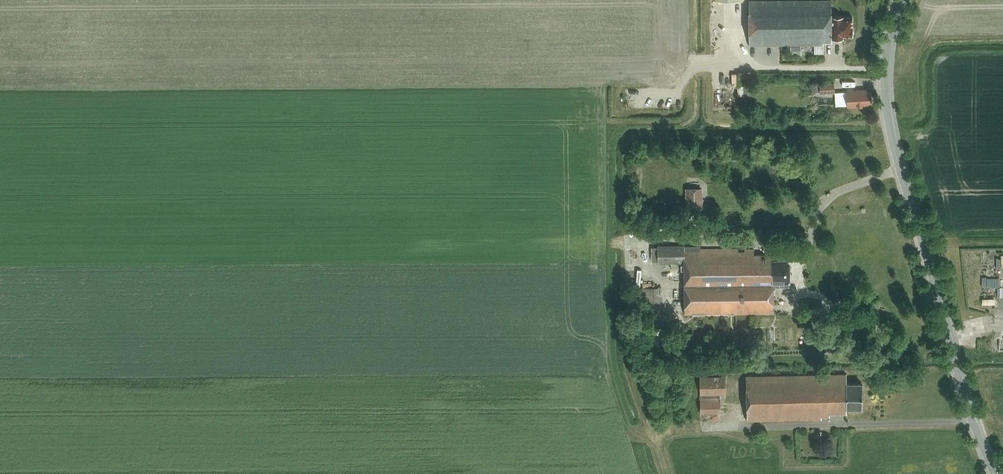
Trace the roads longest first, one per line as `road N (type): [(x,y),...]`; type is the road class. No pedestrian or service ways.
road 1 (tertiary): [(996,473),(890,129),(887,65),(901,0)]

